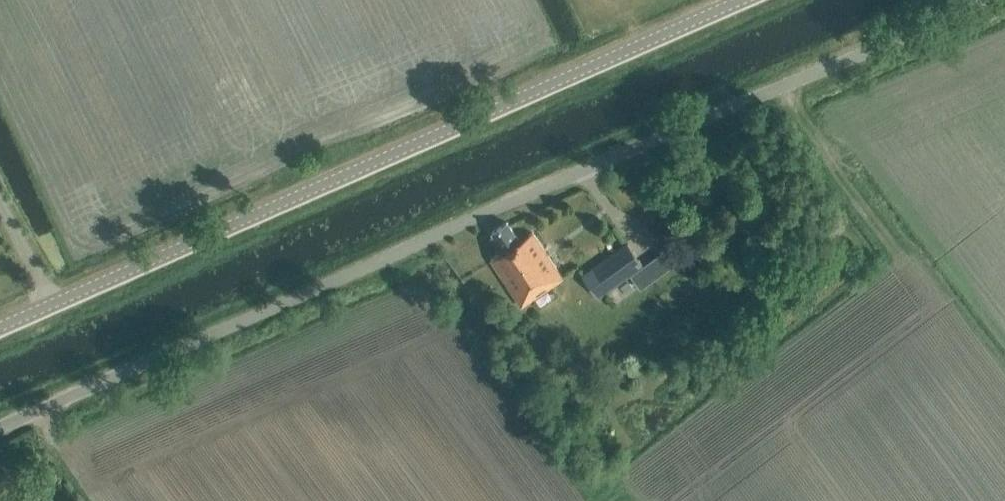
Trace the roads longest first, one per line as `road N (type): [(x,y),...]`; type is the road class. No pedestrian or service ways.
road 1 (unclassified): [(0,424),(981,0)]
road 2 (tertiary): [(0,327),(746,0)]

